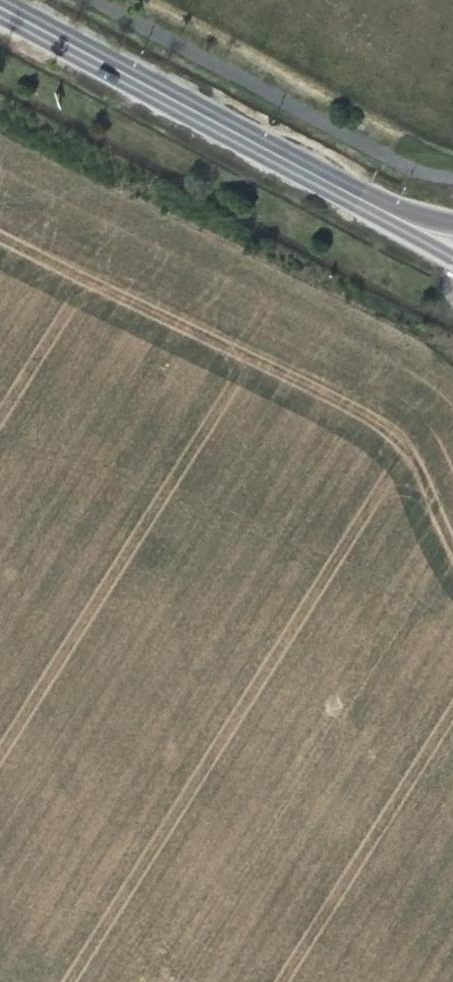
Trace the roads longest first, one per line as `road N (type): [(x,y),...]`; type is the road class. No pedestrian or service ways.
road 1 (unclassified): [(452,685),(0,448)]
road 2 (tertiary): [(0,8),(382,211)]
road 3 (unclassified): [(452,839),(401,899),(326,962),(284,981)]

